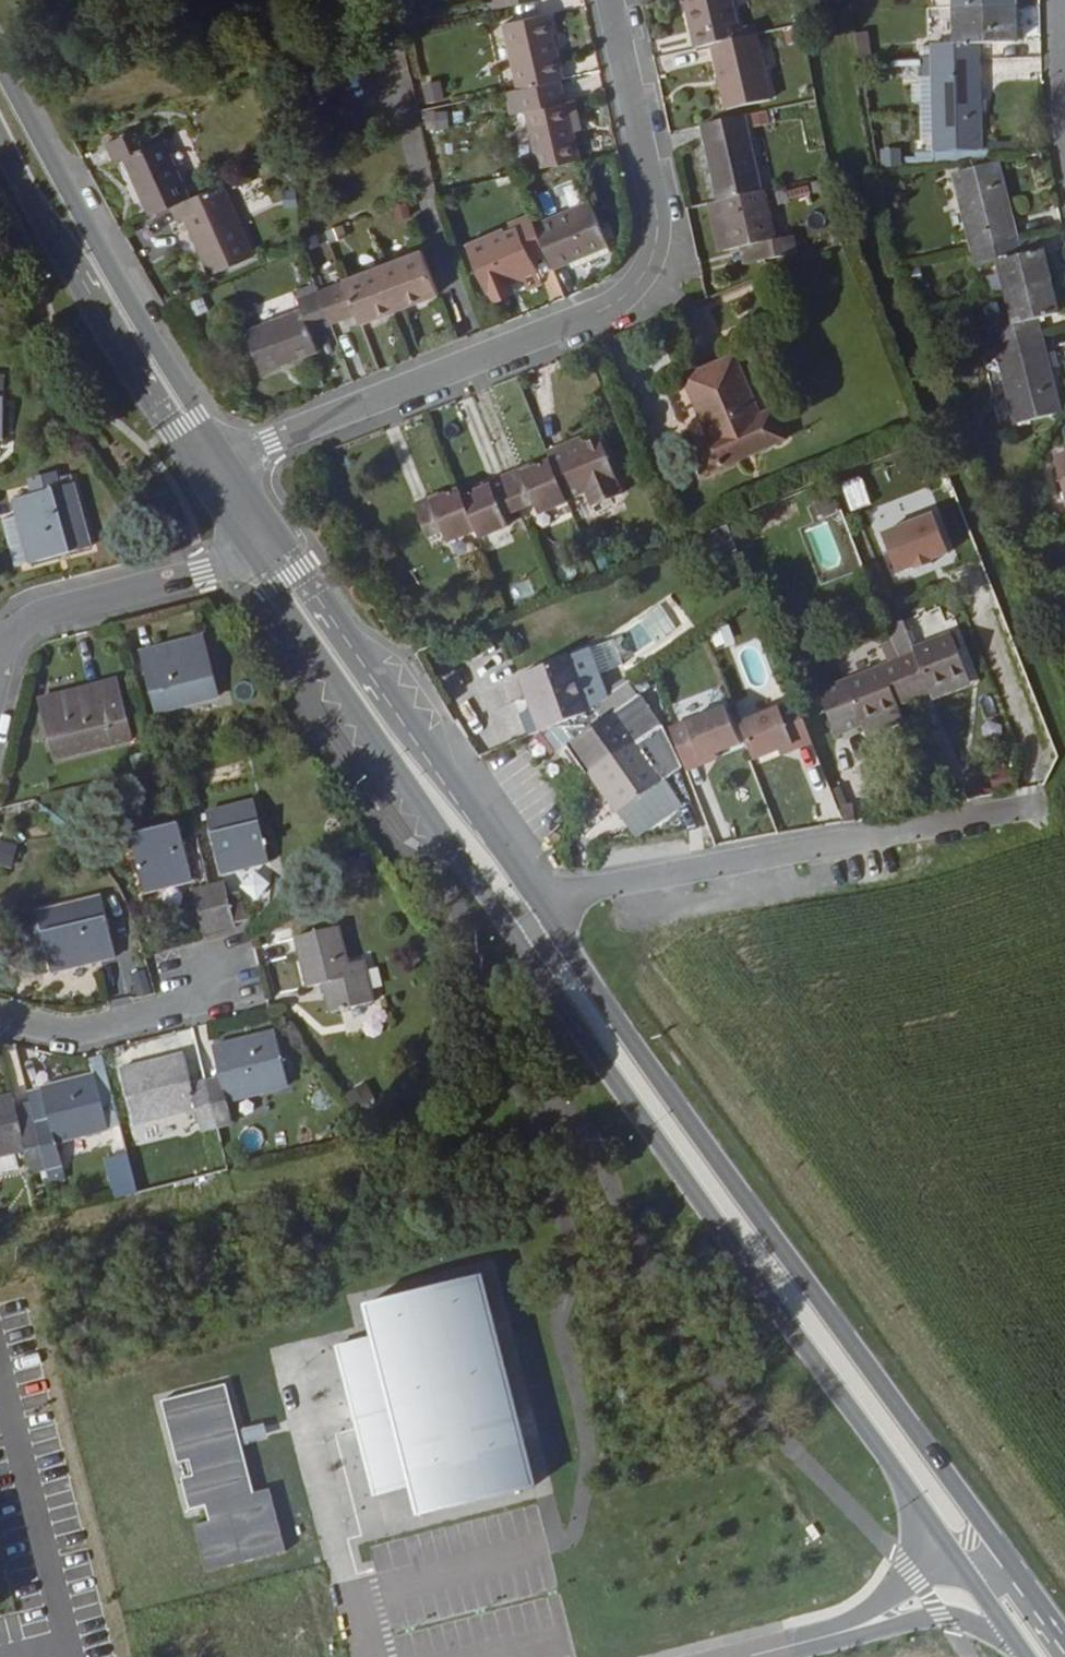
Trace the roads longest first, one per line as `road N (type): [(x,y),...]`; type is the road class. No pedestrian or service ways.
road 1 (secondary): [(1061,1656),(549,912)]
road 2 (secondary): [(515,936),(1040,1656)]
road 3 (residential): [(222,472),(282,439),(611,305),(640,281),(657,222),(609,0)]
road 4 (residential): [(549,912),(595,891),(1053,806)]
road 5 (secondary): [(222,472),(0,64)]
road 6 (secondary): [(288,575),(377,746),(515,936)]
road 7 (secondary): [(549,912),(409,720),(288,575)]
road 8 (secondary): [(0,136),(33,202),(163,406),(222,472)]
road 9 (residential): [(268,545),(59,608),(24,626),(10,655)]
road 10 (residential): [(0,1020),(75,1037),(168,1019),(218,978)]

